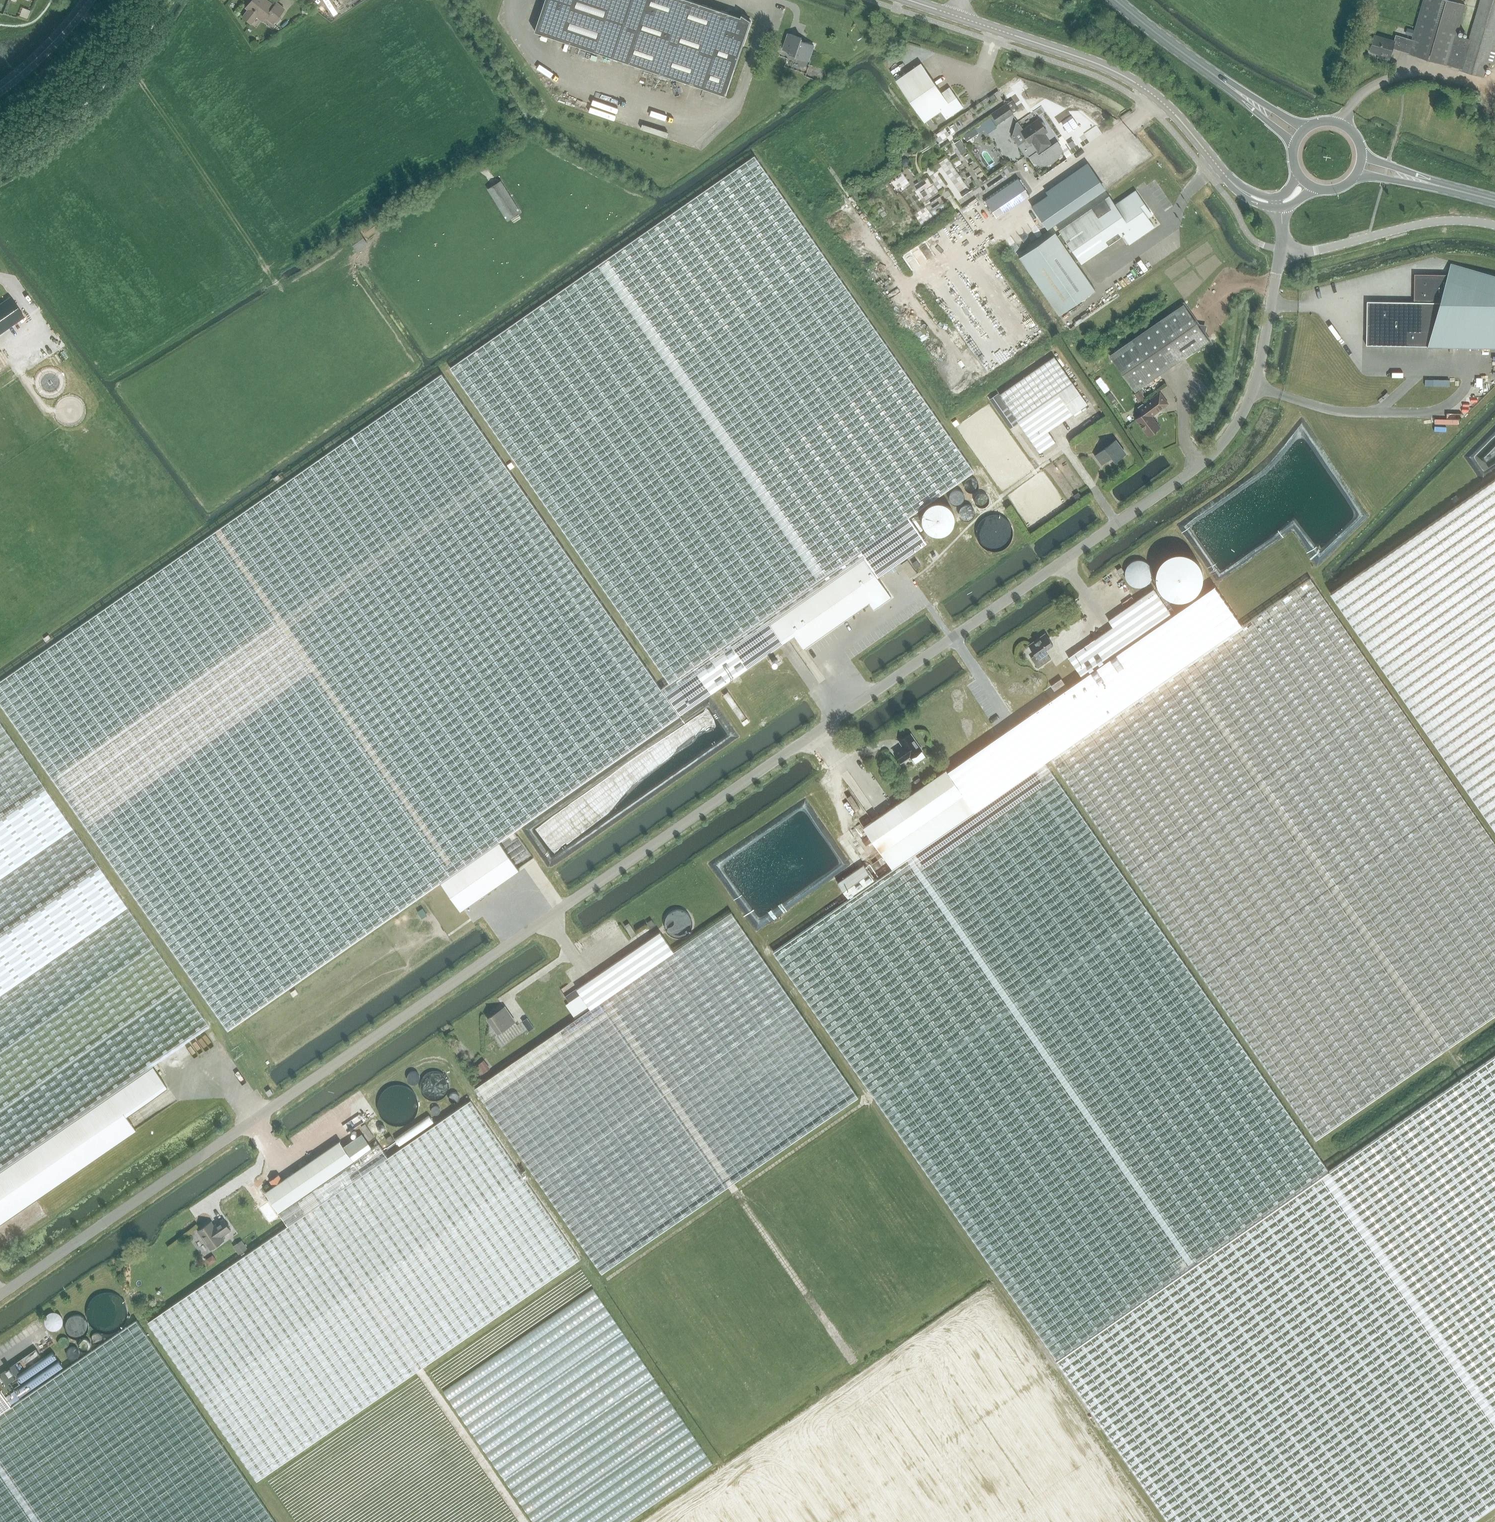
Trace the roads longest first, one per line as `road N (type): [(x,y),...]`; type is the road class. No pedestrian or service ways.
road 1 (unclassified): [(0,1294),(1200,465),(1235,425),(1254,387),(1280,250)]
road 2 (track): [(81,7),(282,294),(312,288),(476,187),(500,225)]
road 3 (unclassified): [(1280,250),(1302,253),(1430,222),(1494,225)]
road 4 (secondary): [(1156,96),(1104,66),(997,29)]
road 5 (primary): [(1235,91),(1116,0)]
road 6 (secondary): [(0,88),(87,0)]

